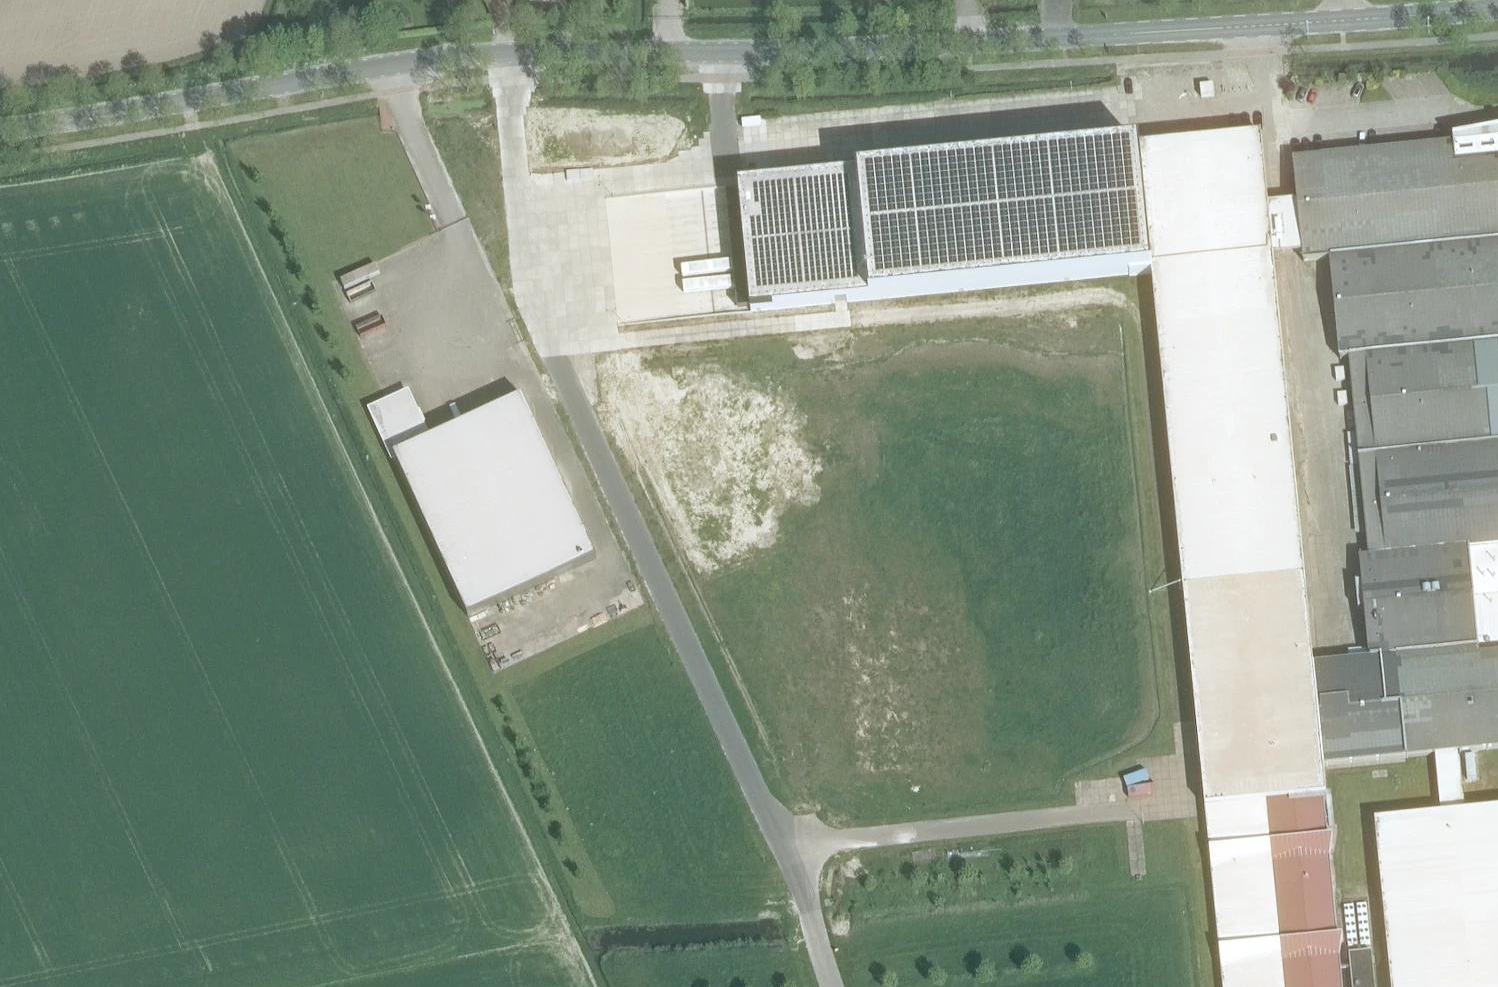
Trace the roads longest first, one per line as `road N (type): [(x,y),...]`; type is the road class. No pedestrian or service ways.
road 1 (secondary): [(0,125),(462,56),(1015,41),(1497,7)]

